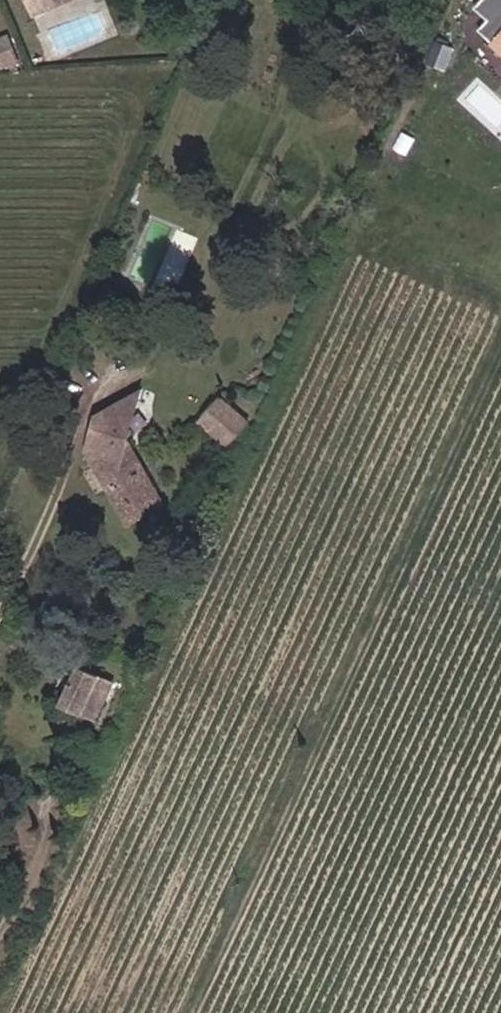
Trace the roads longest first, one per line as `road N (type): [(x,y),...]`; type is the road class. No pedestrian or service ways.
road 1 (track): [(84,458),(0,634)]

